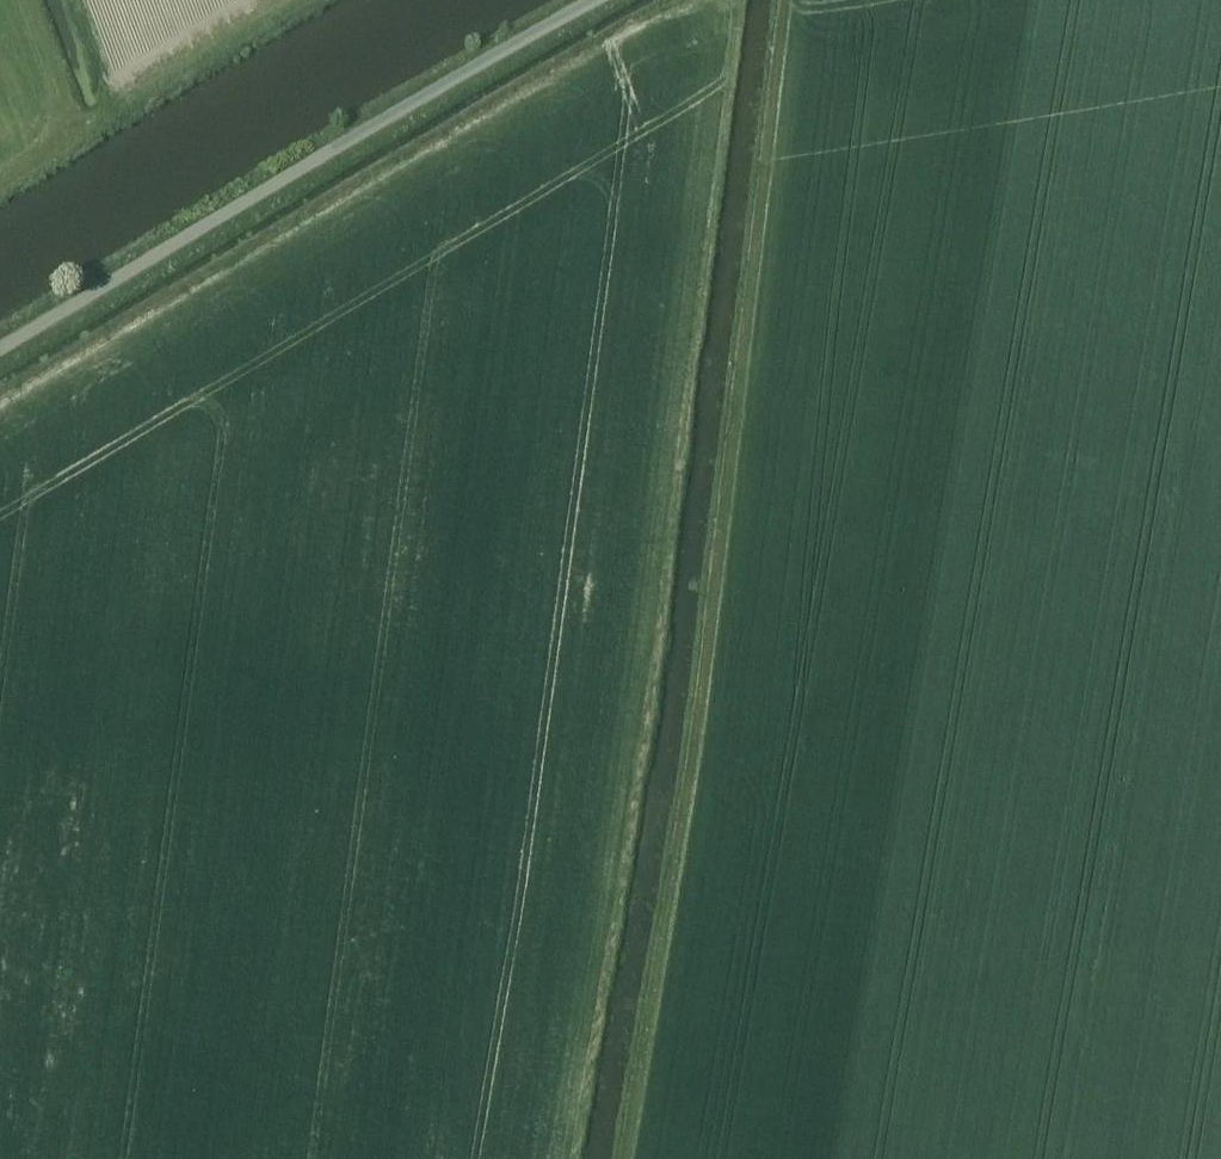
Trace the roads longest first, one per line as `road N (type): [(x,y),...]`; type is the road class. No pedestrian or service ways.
road 1 (unclassified): [(596,0),(0,347)]

